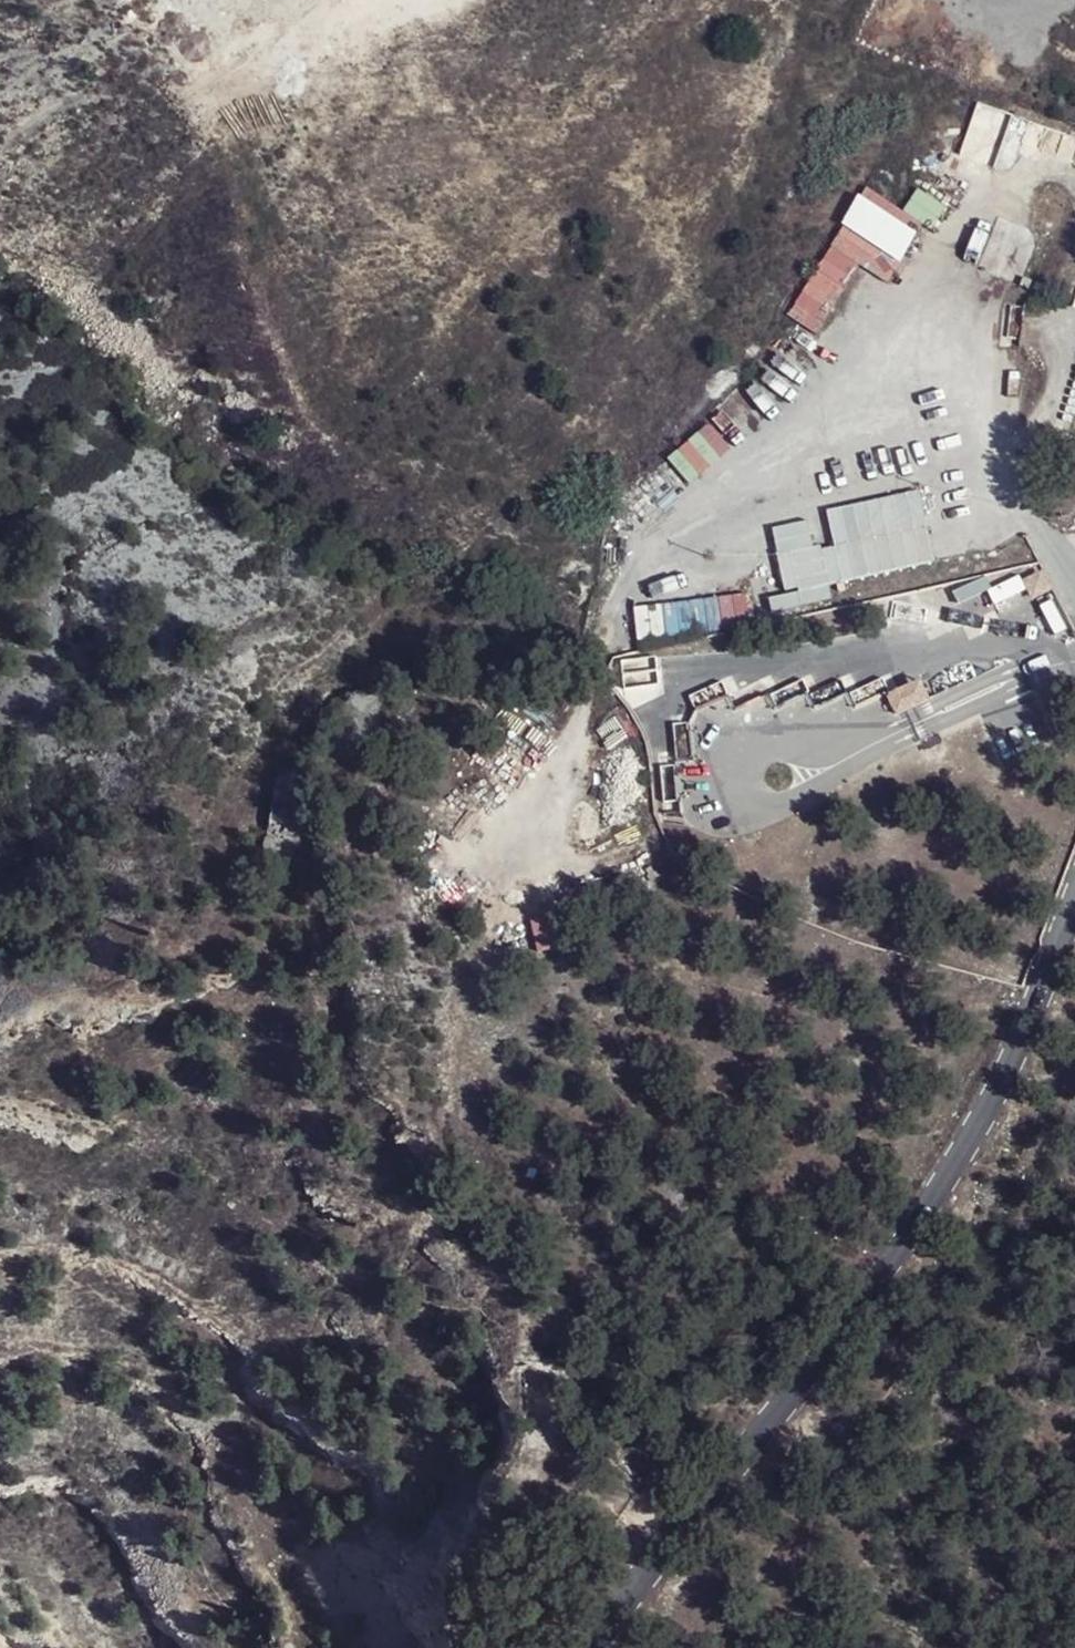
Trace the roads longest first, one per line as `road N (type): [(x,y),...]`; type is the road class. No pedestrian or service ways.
road 1 (unclassified): [(593,1647),(978,1130),(1074,906)]
road 2 (track): [(228,65),(407,0)]

